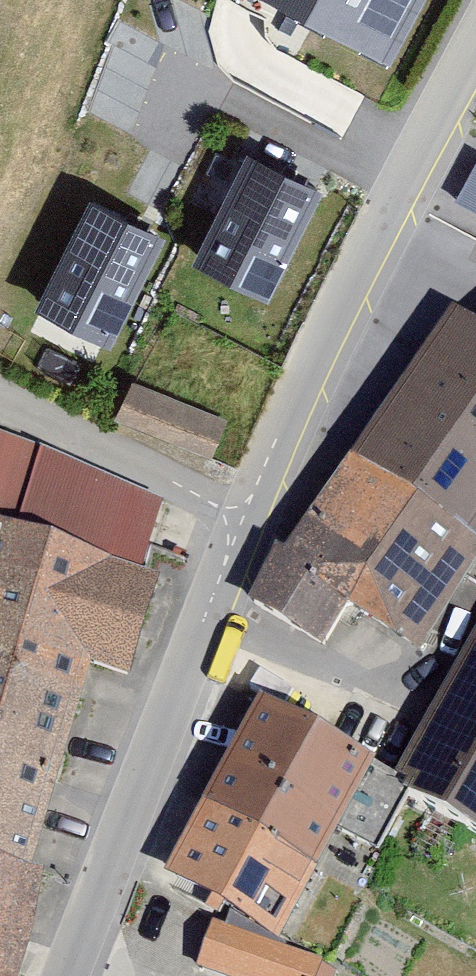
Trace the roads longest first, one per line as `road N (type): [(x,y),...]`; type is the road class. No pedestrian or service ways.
road 1 (unclassified): [(244,525),(353,279),(475,44)]
road 2 (unclassified): [(85,952),(244,525)]
road 3 (residential): [(0,401),(244,525)]

